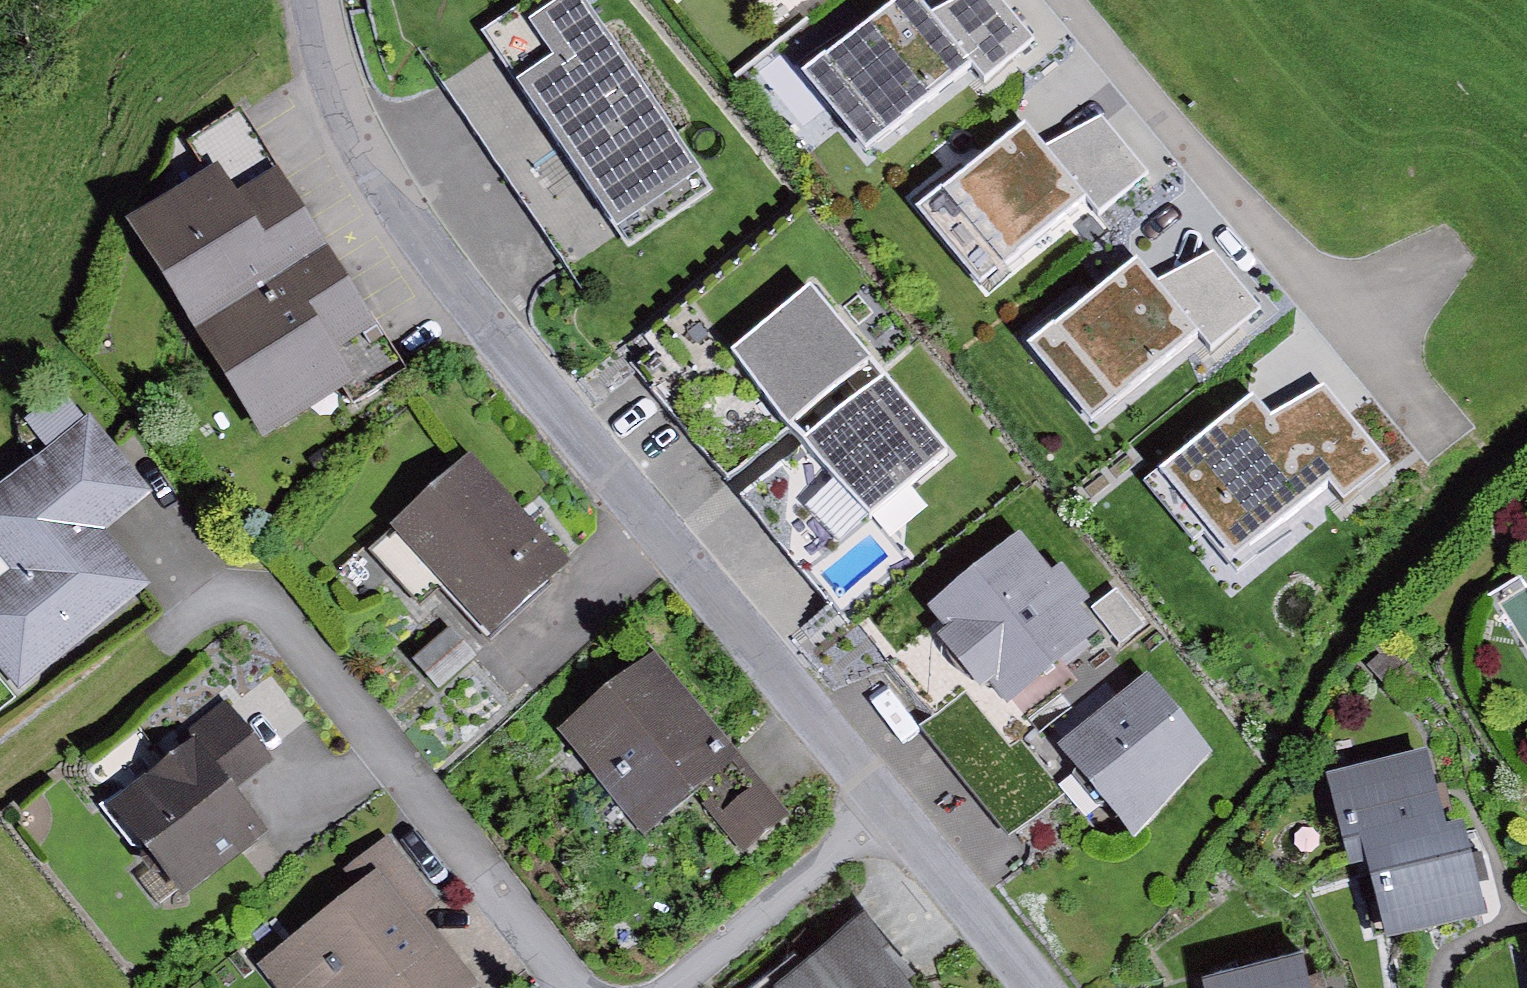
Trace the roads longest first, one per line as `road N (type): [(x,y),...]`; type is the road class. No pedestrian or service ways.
road 1 (residential): [(320,0),(357,128),(426,244),(893,809)]
road 2 (residential): [(593,987),(537,947),(268,601),(219,600),(162,643)]
road 3 (residential): [(1440,445),(1277,230),(1061,0)]
road 4 (residential): [(893,809),(669,987)]
road 5 (residential): [(893,809),(1037,987)]
road 6 (track): [(162,643),(0,771)]

